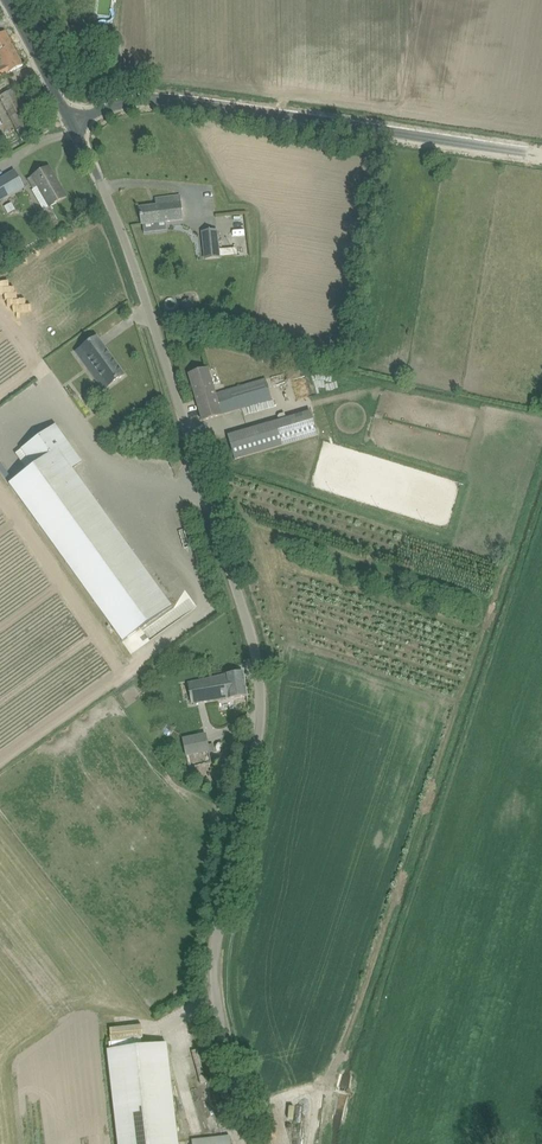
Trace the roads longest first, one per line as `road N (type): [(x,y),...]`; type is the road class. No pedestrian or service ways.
road 1 (unclassified): [(254,1143),(223,1031),(217,942),(255,758),(261,706),(254,645),(125,237),(72,124)]
road 2 (unclassified): [(541,154),(159,97),(130,100),(72,124)]
road 3 (track): [(0,768),(140,658)]
road 4 (unclassified): [(72,124),(8,0)]

